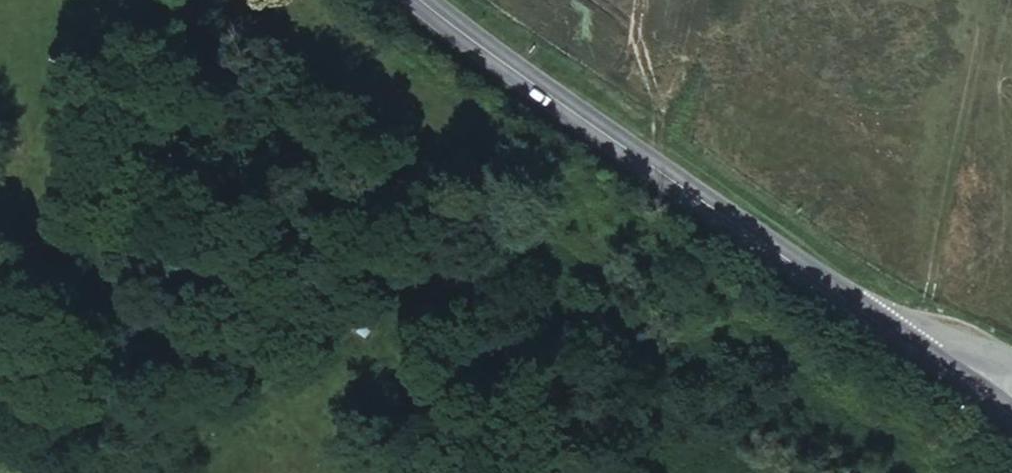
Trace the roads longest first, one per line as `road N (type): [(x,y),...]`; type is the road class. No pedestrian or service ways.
road 1 (secondary): [(421,0),(938,349)]

